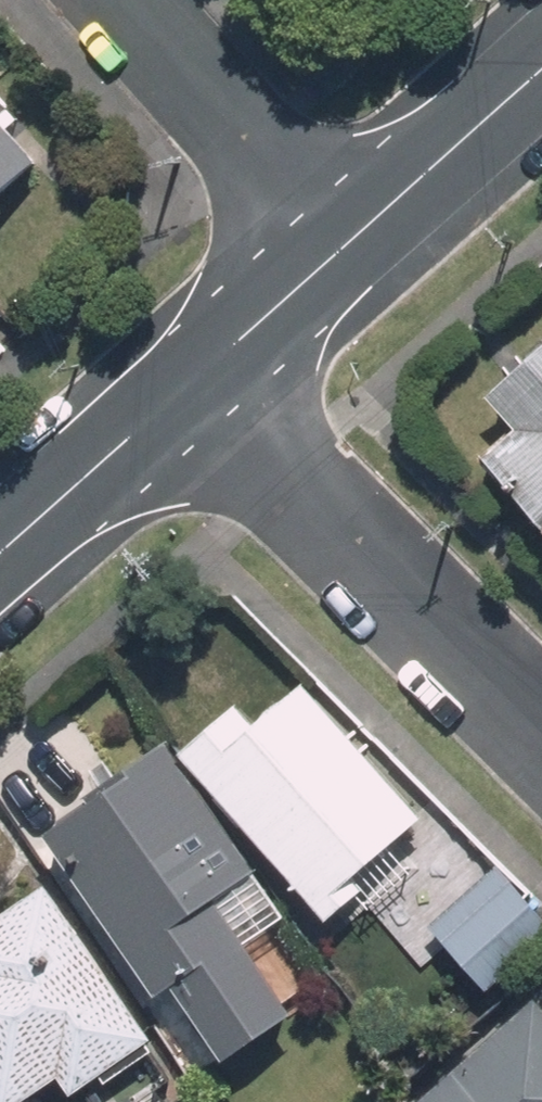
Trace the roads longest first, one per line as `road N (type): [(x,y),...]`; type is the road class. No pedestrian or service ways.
road 1 (residential): [(541,732),(197,382)]
road 2 (residential): [(120,0),(341,250)]
road 3 (residential): [(541,71),(341,250)]
road 4 (residential): [(197,382),(0,558)]
road 5 (residential): [(341,250),(197,382)]

